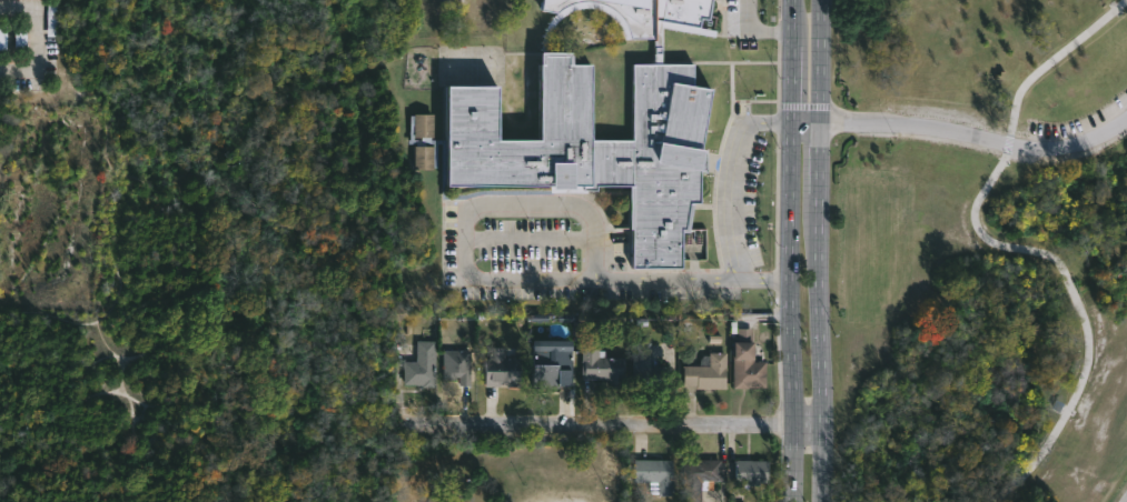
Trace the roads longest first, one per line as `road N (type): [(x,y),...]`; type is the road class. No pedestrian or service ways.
road 1 (residential): [(790,423),(399,423)]
road 2 (secondary): [(818,337),(818,126)]
road 3 (secondary): [(789,126),(788,335)]
road 4 (secondary): [(818,126),(820,0)]
road 5 (secondary): [(790,0),(789,126)]

